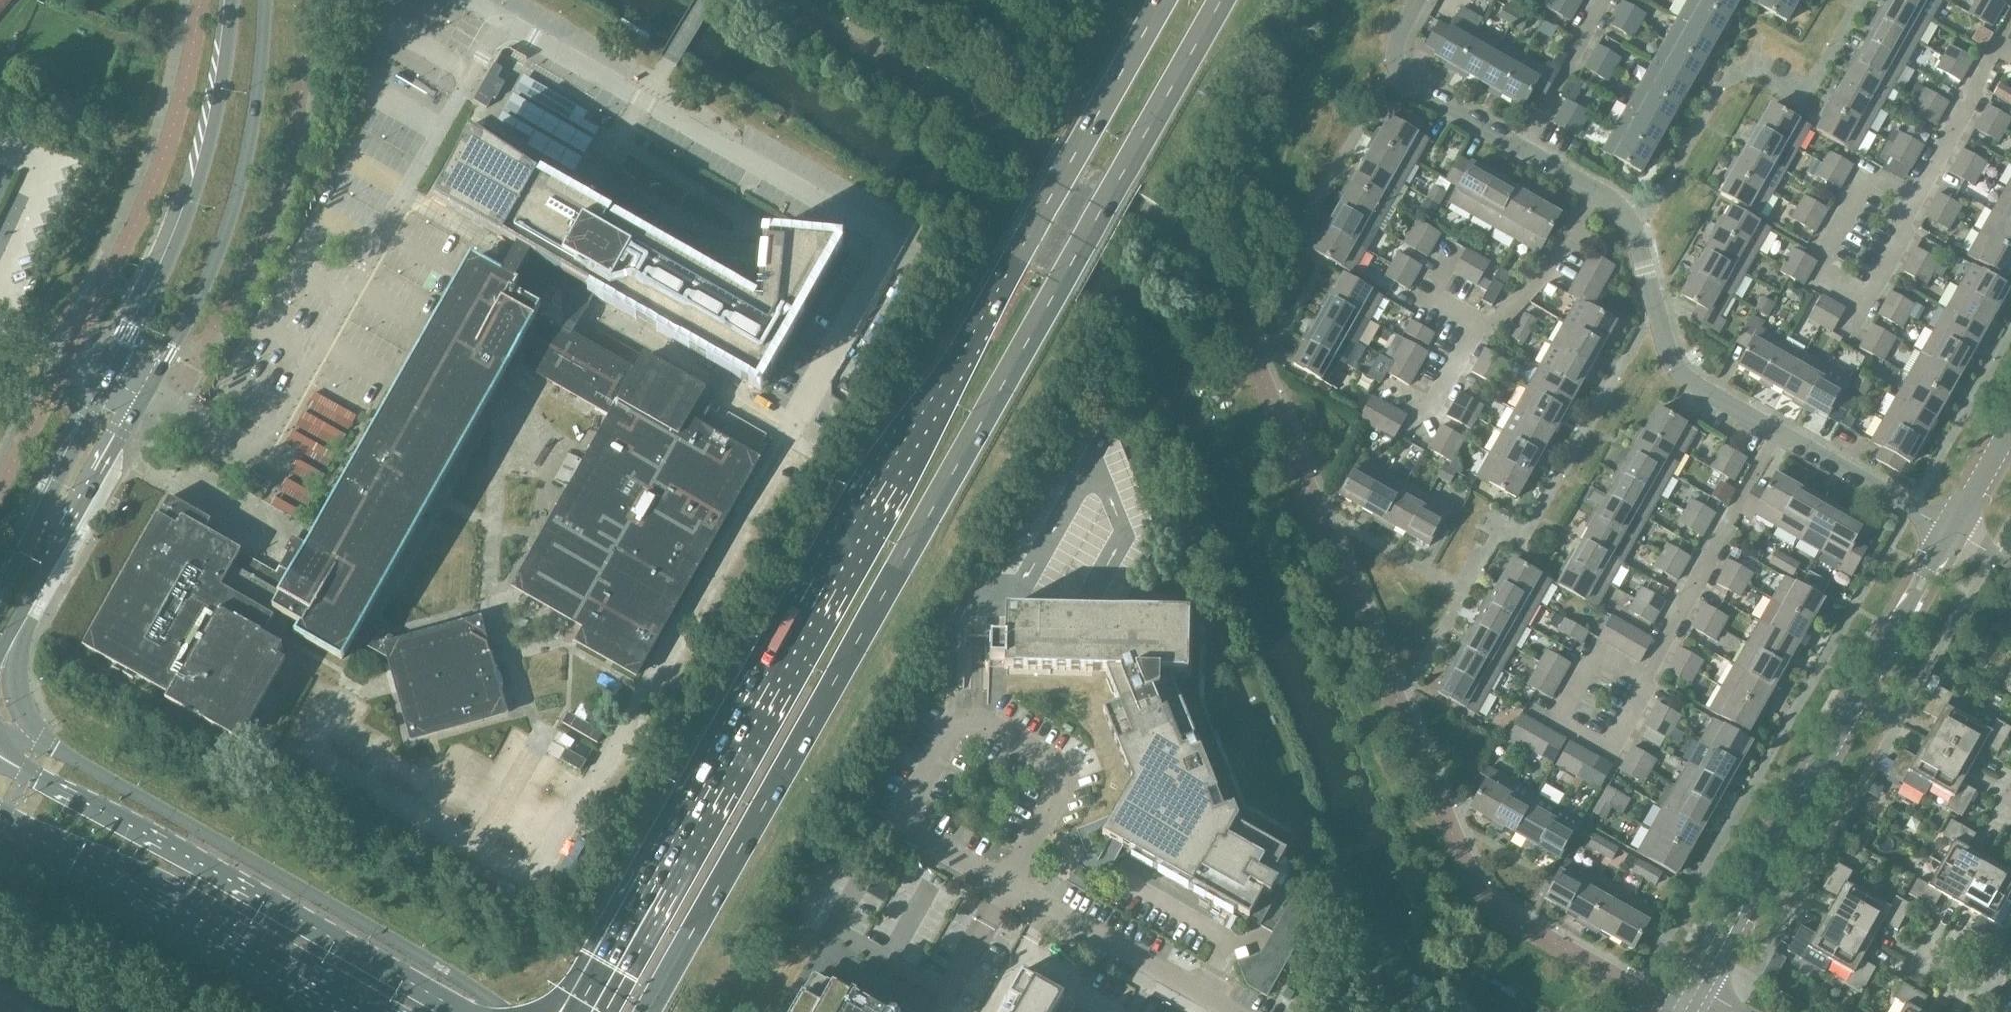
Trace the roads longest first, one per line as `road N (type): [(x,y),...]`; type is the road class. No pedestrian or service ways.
road 1 (trunk): [(1163,0),(814,593),(582,1011)]
road 2 (trunk): [(647,1011),(1222,0)]
road 3 (residential): [(1950,531),(1690,380),(1670,350),(1634,230),(1619,207),(1401,72),(1395,45),(1418,0)]
road 4 (secondary): [(461,1011),(92,806),(3,745)]
road 5 (residential): [(1737,912),(1950,531)]
road 6 (secondary): [(145,396),(233,214),(259,96),(266,0)]
road 7 (secondary): [(0,815),(349,1011)]
road 8 (secondary): [(233,0),(202,178),(159,288),(113,377)]
road 9 (residential): [(1068,779),(962,723),(904,823),(1011,882)]
road 10 (secondary): [(0,654),(145,396)]
road 11 (residential): [(1239,1011),(1011,882)]
road 12 (secondary): [(113,377),(0,588)]
road 13 (residential): [(1888,936),(1973,977),(2010,956)]
road 14 (residential): [(1950,531),(2010,425)]

